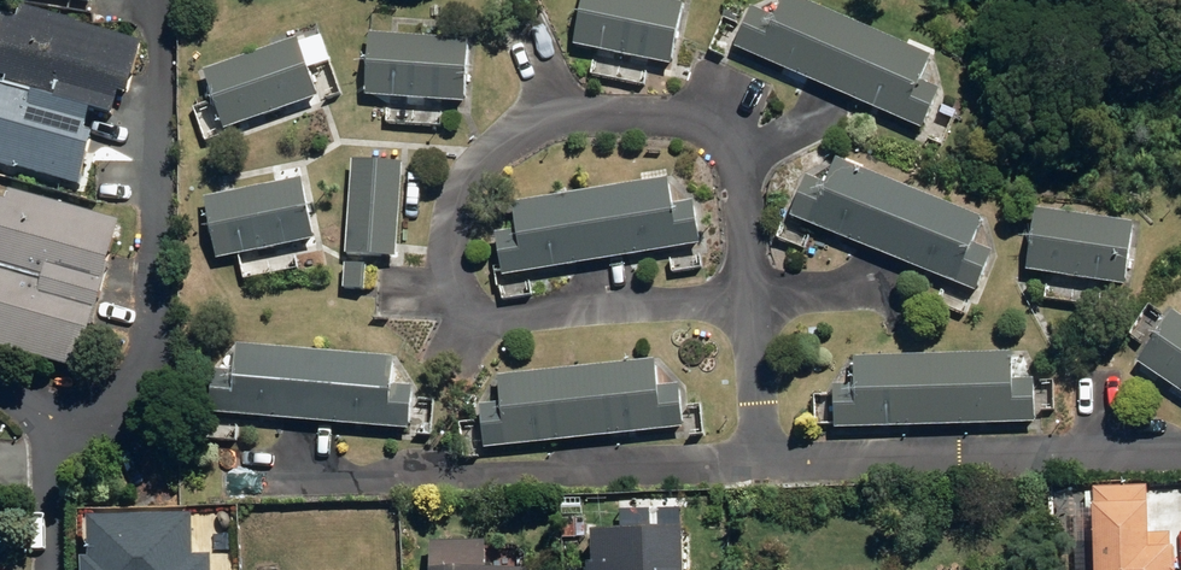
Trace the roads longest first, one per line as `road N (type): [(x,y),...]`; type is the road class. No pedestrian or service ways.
road 1 (residential): [(446,319),(454,208),(478,163),(516,132),(594,114),(665,117),(706,134),(735,166),(752,298)]
road 2 (residential): [(1180,445),(759,458)]
road 3 (residential): [(759,458),(447,474)]
road 4 (residential): [(446,319),(752,298)]
road 5 (residential): [(447,474),(272,480)]
road 6 (residential): [(752,298),(759,458)]
road 7 (residential): [(447,474),(446,319)]
road 8 (residential): [(880,288),(752,298)]

